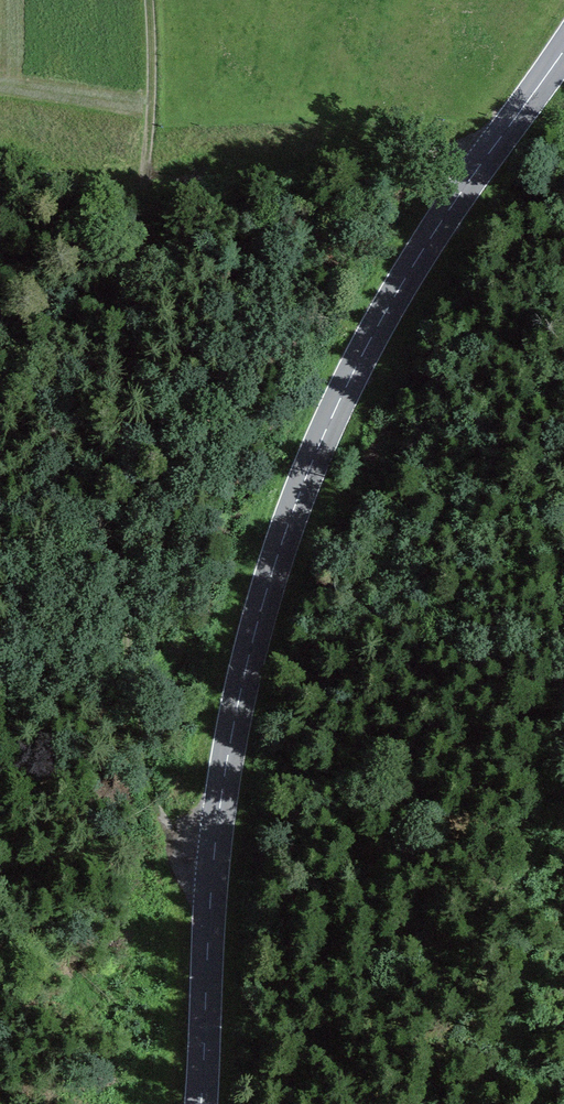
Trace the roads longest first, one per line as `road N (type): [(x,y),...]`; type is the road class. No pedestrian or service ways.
road 1 (tertiary): [(201,1103),(219,814),(254,640),(297,502),(396,293),(563,46)]
road 2 (track): [(207,925),(168,848),(149,765),(125,517),(155,109),(153,0)]

